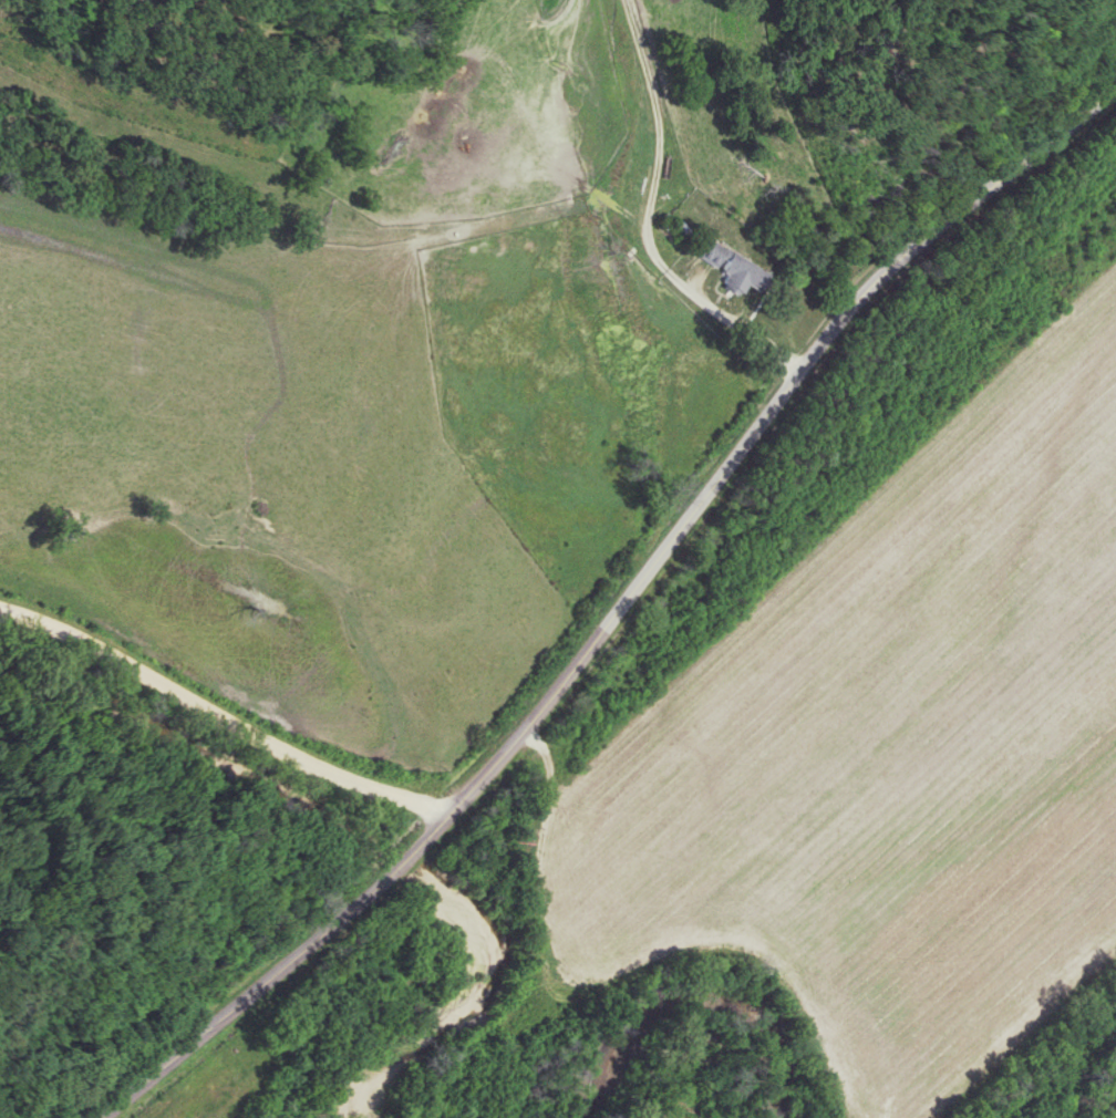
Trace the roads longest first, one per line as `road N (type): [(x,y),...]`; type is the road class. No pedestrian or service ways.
road 1 (tertiary): [(437,811),(542,707),(868,286),(1115,91)]
road 2 (residential): [(437,811),(328,774),(190,705),(40,615),(0,605)]
road 3 (tertiary): [(97,1117),(360,893),(437,811)]

